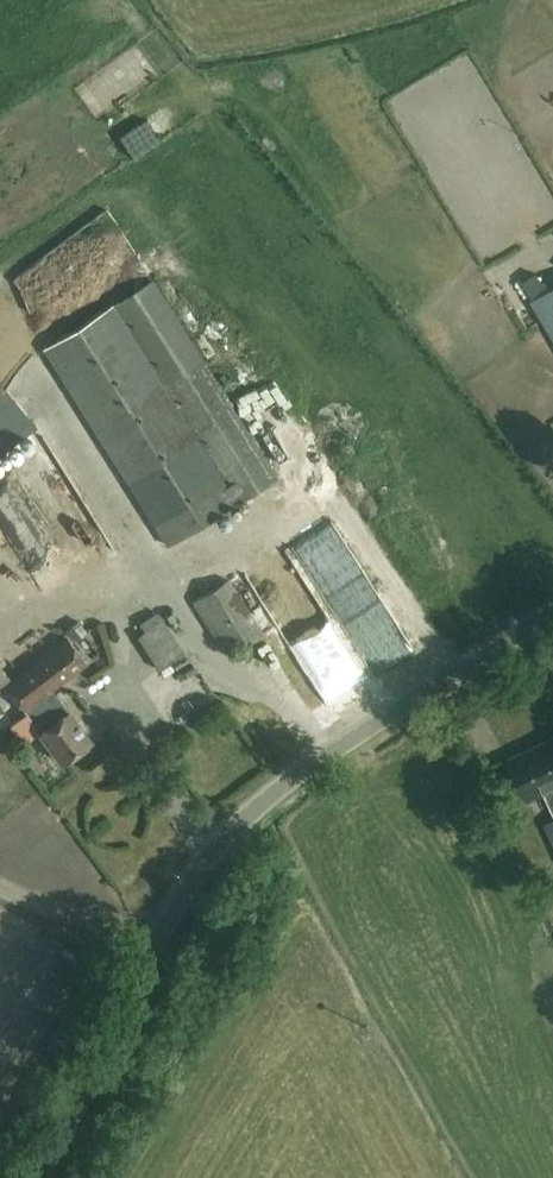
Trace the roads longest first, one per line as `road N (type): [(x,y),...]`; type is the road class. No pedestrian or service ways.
road 1 (unclassified): [(37,1177),(181,898),(205,867),(284,786),(552,611)]

